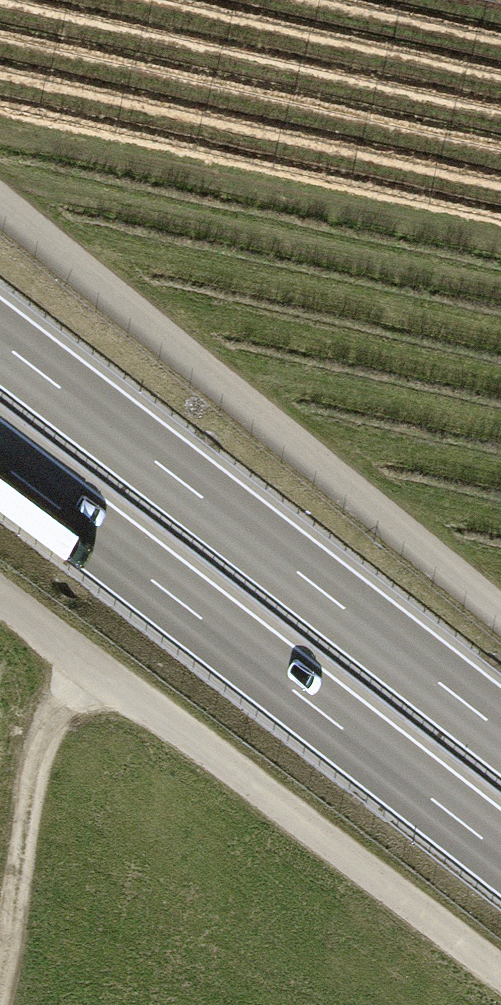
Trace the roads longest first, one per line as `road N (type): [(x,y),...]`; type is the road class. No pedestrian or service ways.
road 1 (track): [(500,606),(0,203)]
road 2 (trunk): [(0,462),(500,853)]
road 3 (trunk): [(500,730),(0,341)]
road 4 (track): [(500,974),(0,594)]
road 5 (track): [(92,660),(47,748),(0,986)]

